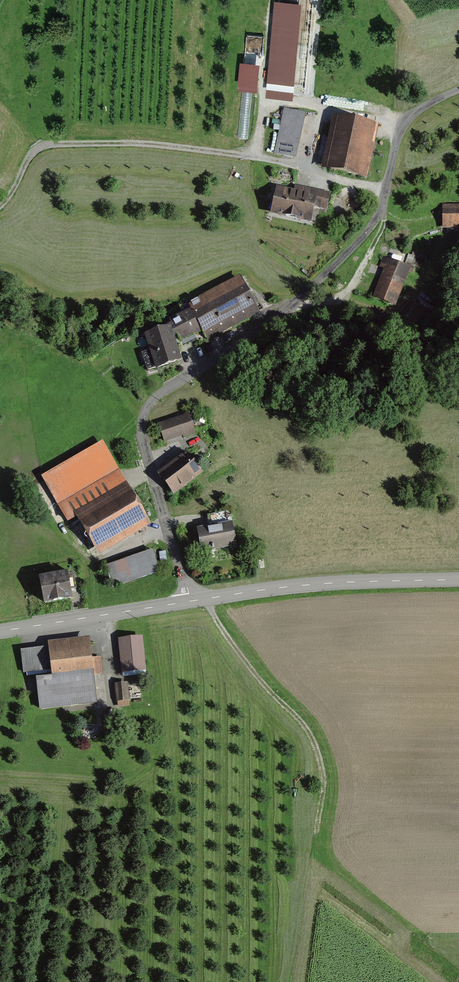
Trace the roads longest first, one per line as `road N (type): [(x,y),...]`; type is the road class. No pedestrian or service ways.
road 1 (unclassified): [(458,90),(405,121),(378,215),(354,247),(286,309),(144,411),(142,434),(190,601)]
road 2 (track): [(385,191),(268,159),(144,144),(39,143),(0,203)]
road 3 (tertiary): [(458,579),(312,584),(190,601)]
road 4 (track): [(206,599),(265,686),(301,722),(320,778)]
road 5 (tertiary): [(190,601),(0,632)]

